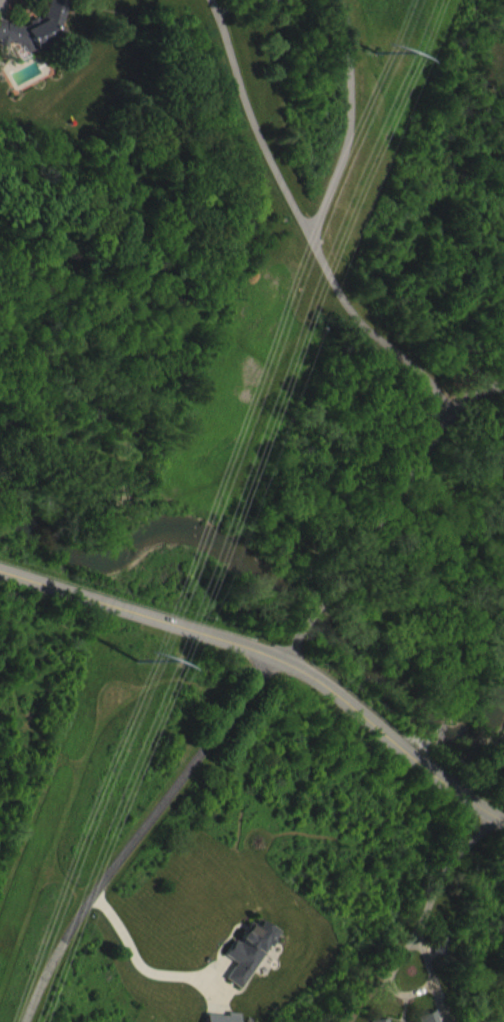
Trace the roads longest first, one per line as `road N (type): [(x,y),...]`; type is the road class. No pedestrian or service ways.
road 1 (tertiary): [(503,819),(280,657),(0,568)]
road 2 (residential): [(280,657),(451,414),(353,316),(327,276)]
road 3 (residential): [(327,276),(254,127),(209,0)]
road 4 (residential): [(318,256),(355,152),(354,34),(338,0)]

